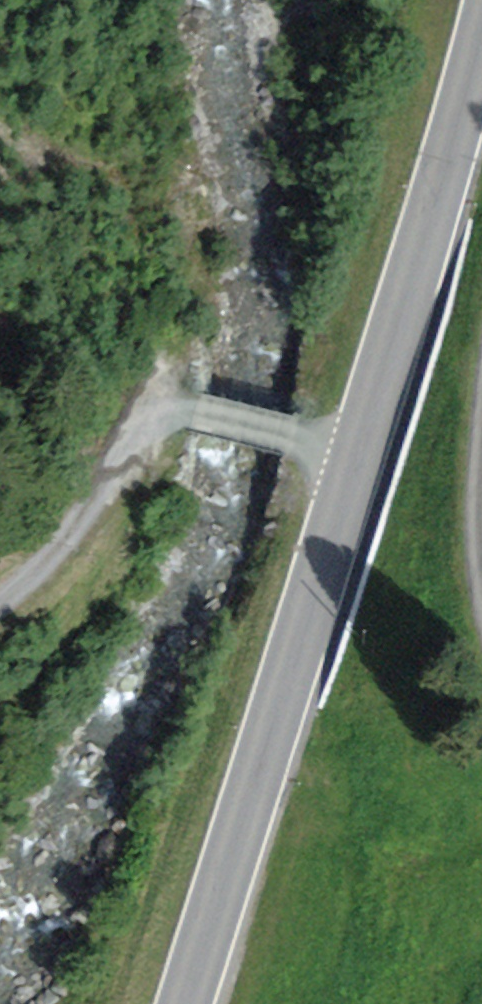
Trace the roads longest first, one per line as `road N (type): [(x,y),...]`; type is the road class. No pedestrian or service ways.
road 1 (tertiary): [(189,1003),(359,455),(481,9)]
road 2 (track): [(359,455),(170,412),(143,431),(45,566),(0,603)]

